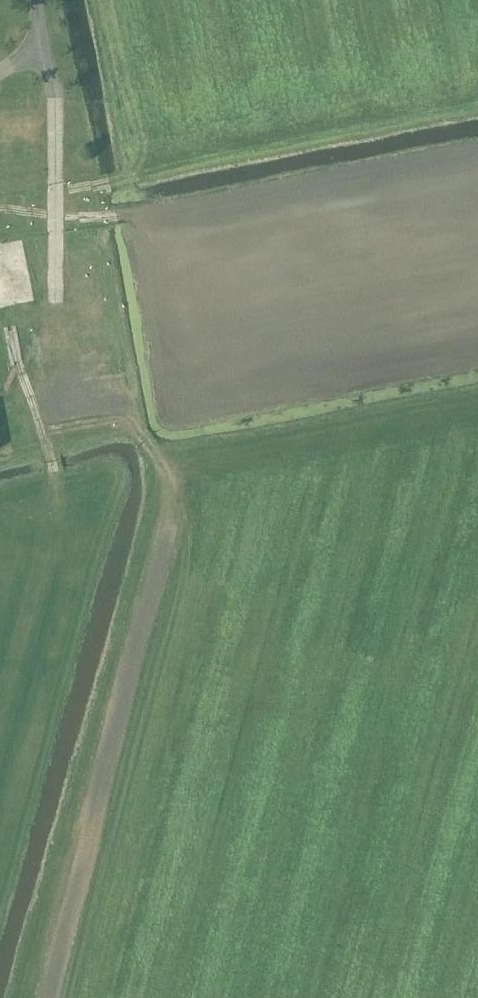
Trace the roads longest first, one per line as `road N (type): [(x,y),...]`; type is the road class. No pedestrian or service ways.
road 1 (track): [(43,31),(57,99),(57,300),(79,369),(166,471)]

